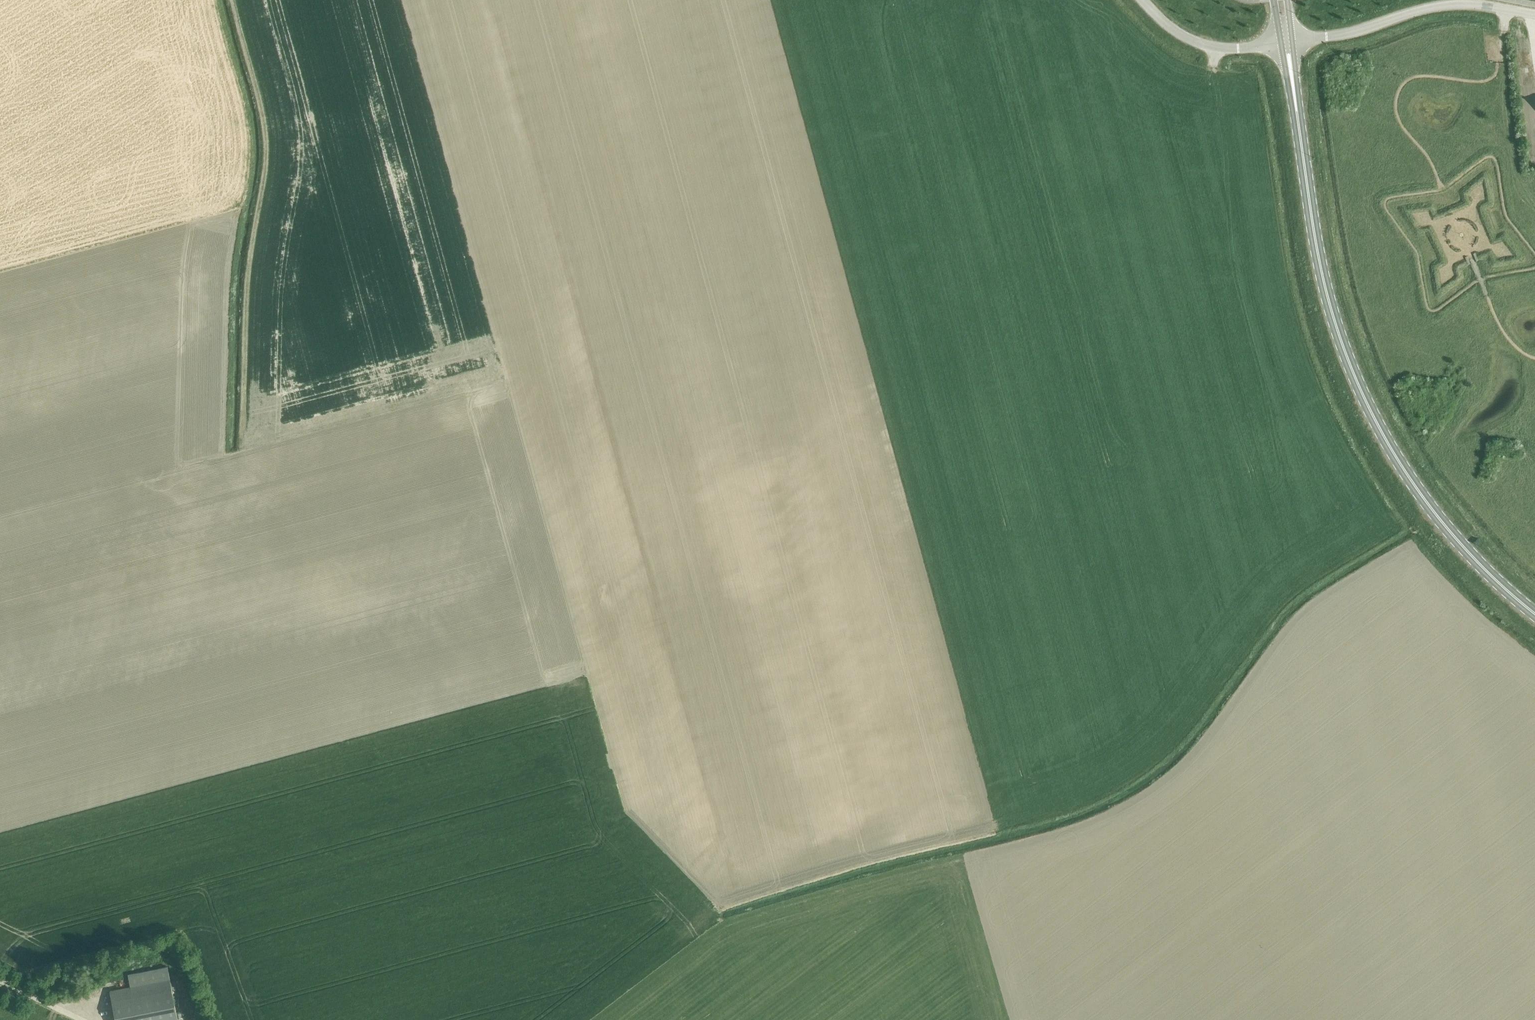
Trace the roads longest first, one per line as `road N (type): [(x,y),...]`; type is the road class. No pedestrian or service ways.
road 1 (primary): [(1534,614),(1445,527),(1365,400),(1326,293),(1286,43)]
road 2 (unclassified): [(1286,43),(1446,5),(1534,16)]
road 3 (unclassified): [(1141,0),(1172,29),(1210,47),(1286,43)]

